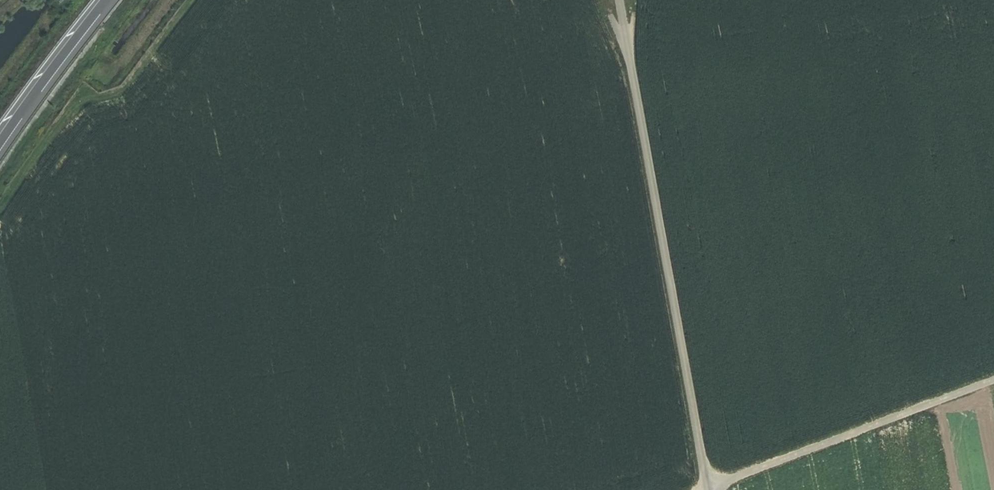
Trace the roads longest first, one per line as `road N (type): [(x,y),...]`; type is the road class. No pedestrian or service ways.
road 1 (track): [(709,489),(623,0)]
road 2 (track): [(709,488),(993,380)]
road 3 (motorway): [(0,143),(107,0)]

